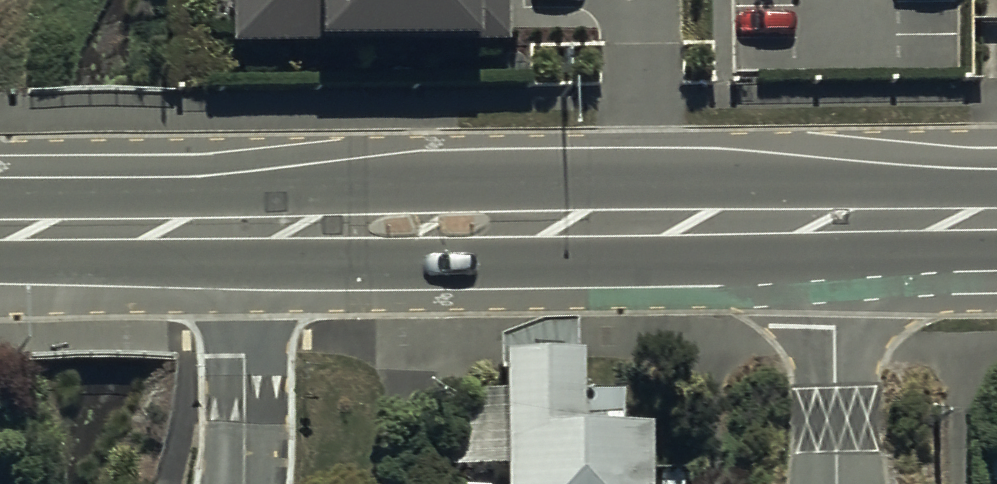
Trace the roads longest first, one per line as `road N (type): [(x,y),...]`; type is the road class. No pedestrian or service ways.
road 1 (secondary): [(245,226),(834,219)]
road 2 (residential): [(834,219),(837,483)]
road 3 (residential): [(245,226),(243,483)]
road 4 (secondary): [(0,229),(245,226)]
road 5 (secondary): [(834,219),(996,217)]

